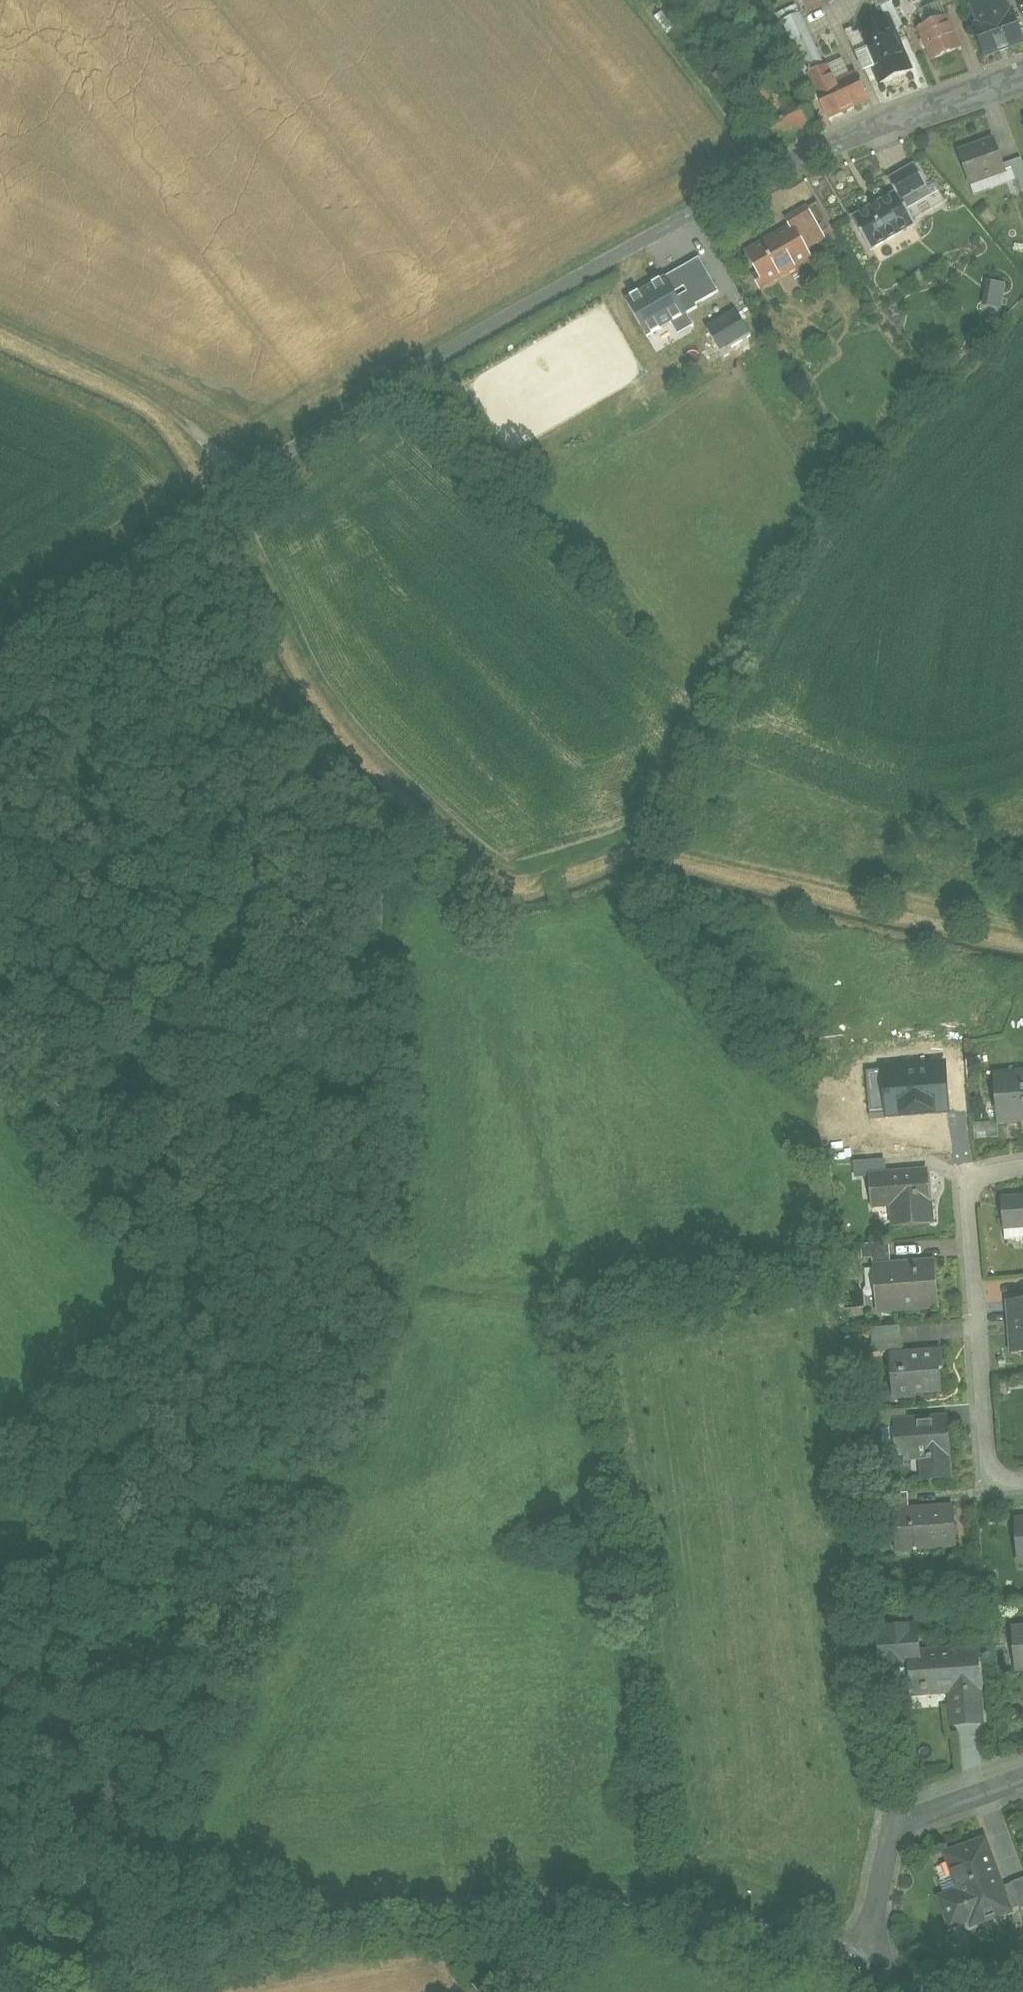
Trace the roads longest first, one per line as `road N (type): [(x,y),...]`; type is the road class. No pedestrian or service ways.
road 1 (unclassified): [(99,1921),(128,1815),(255,1617),(360,1382),(387,1141),(387,1014),(359,792),(165,528)]
road 2 (residential): [(1022,72),(785,163),(460,342),(165,528)]
road 3 (unclassified): [(99,1921),(665,1916),(859,1957)]
road 4 (residential): [(1022,1152),(986,1158),(961,1181),(982,1429),(991,1463),(1022,1468)]
road 5 (track): [(236,482),(192,424),(137,378),(0,310)]
road 6 (residential): [(1022,1765),(892,1813),(859,1957)]
road 7 (residential): [(165,528),(0,642)]

